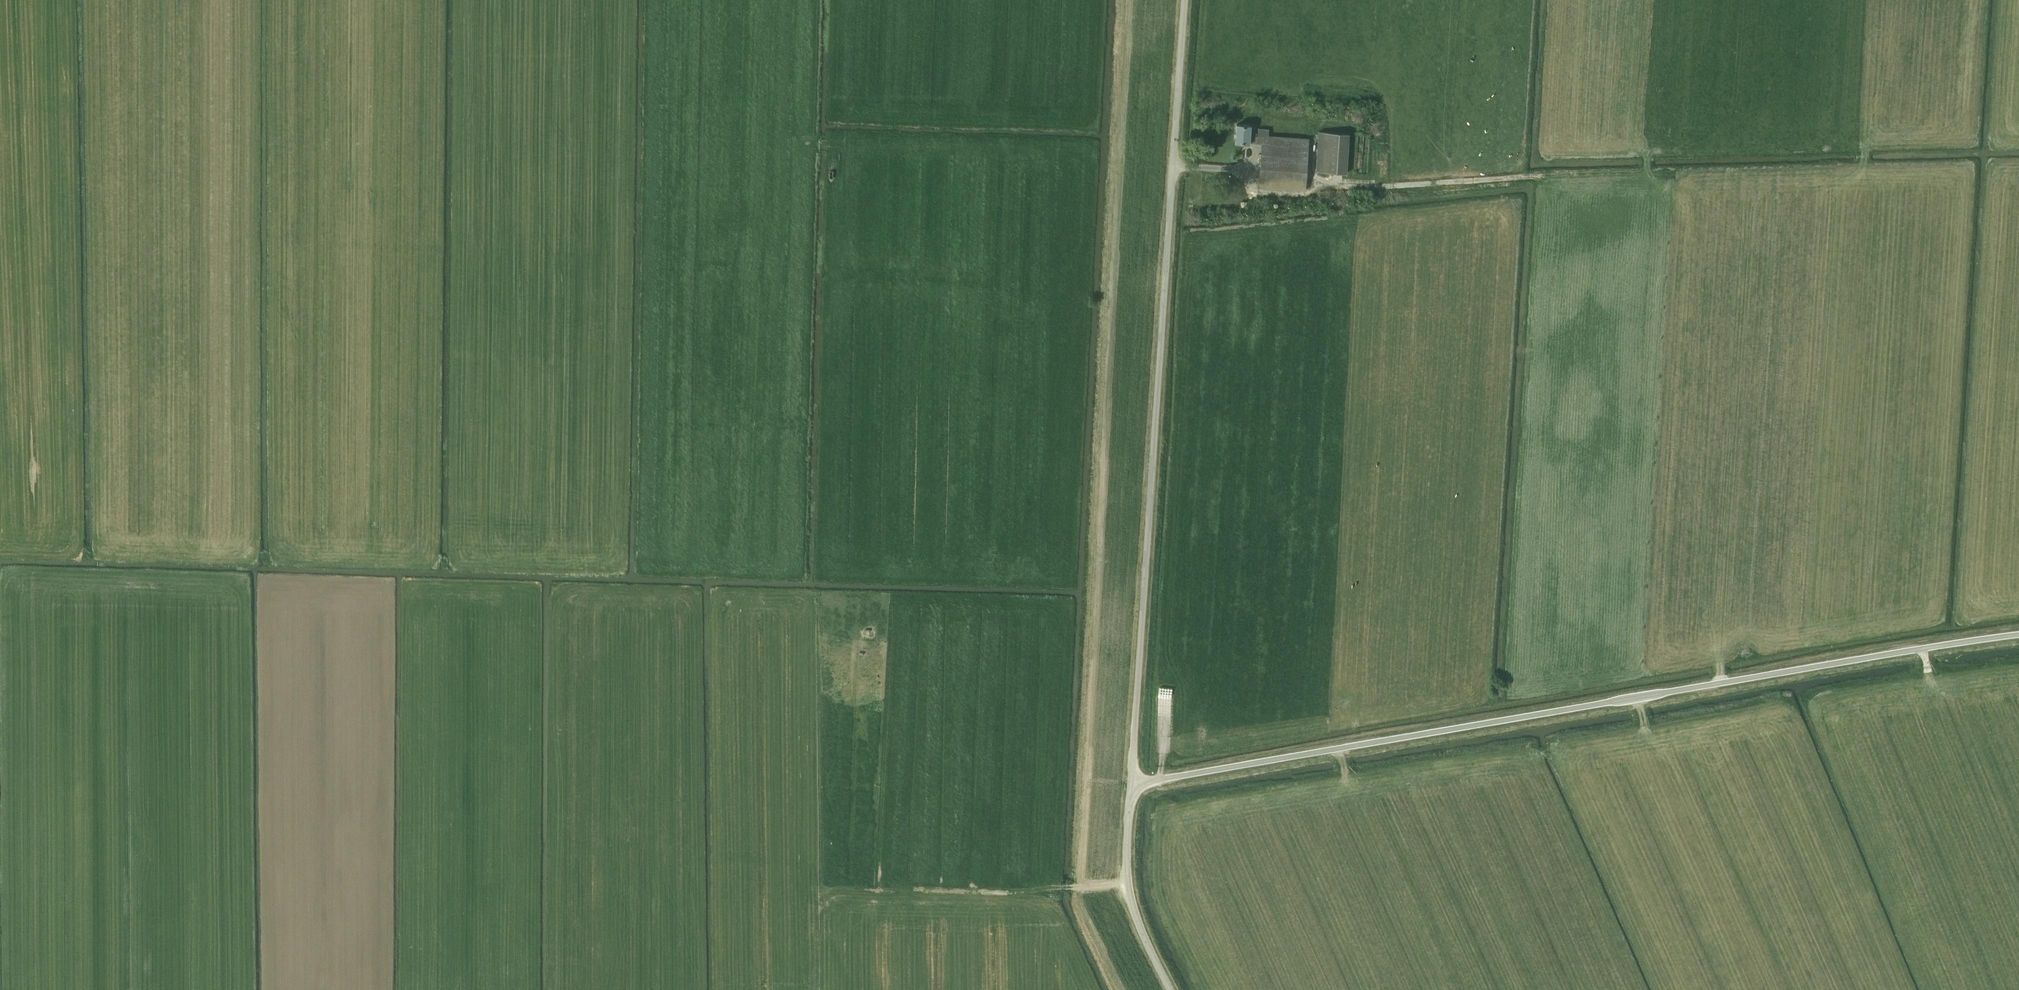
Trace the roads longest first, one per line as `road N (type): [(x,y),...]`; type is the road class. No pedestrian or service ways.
road 1 (unclassified): [(2018,636),(1133,786)]
road 2 (unclassified): [(1133,786),(1185,0)]
road 3 (unclassified): [(1171,989),(1128,887),(1133,786)]

